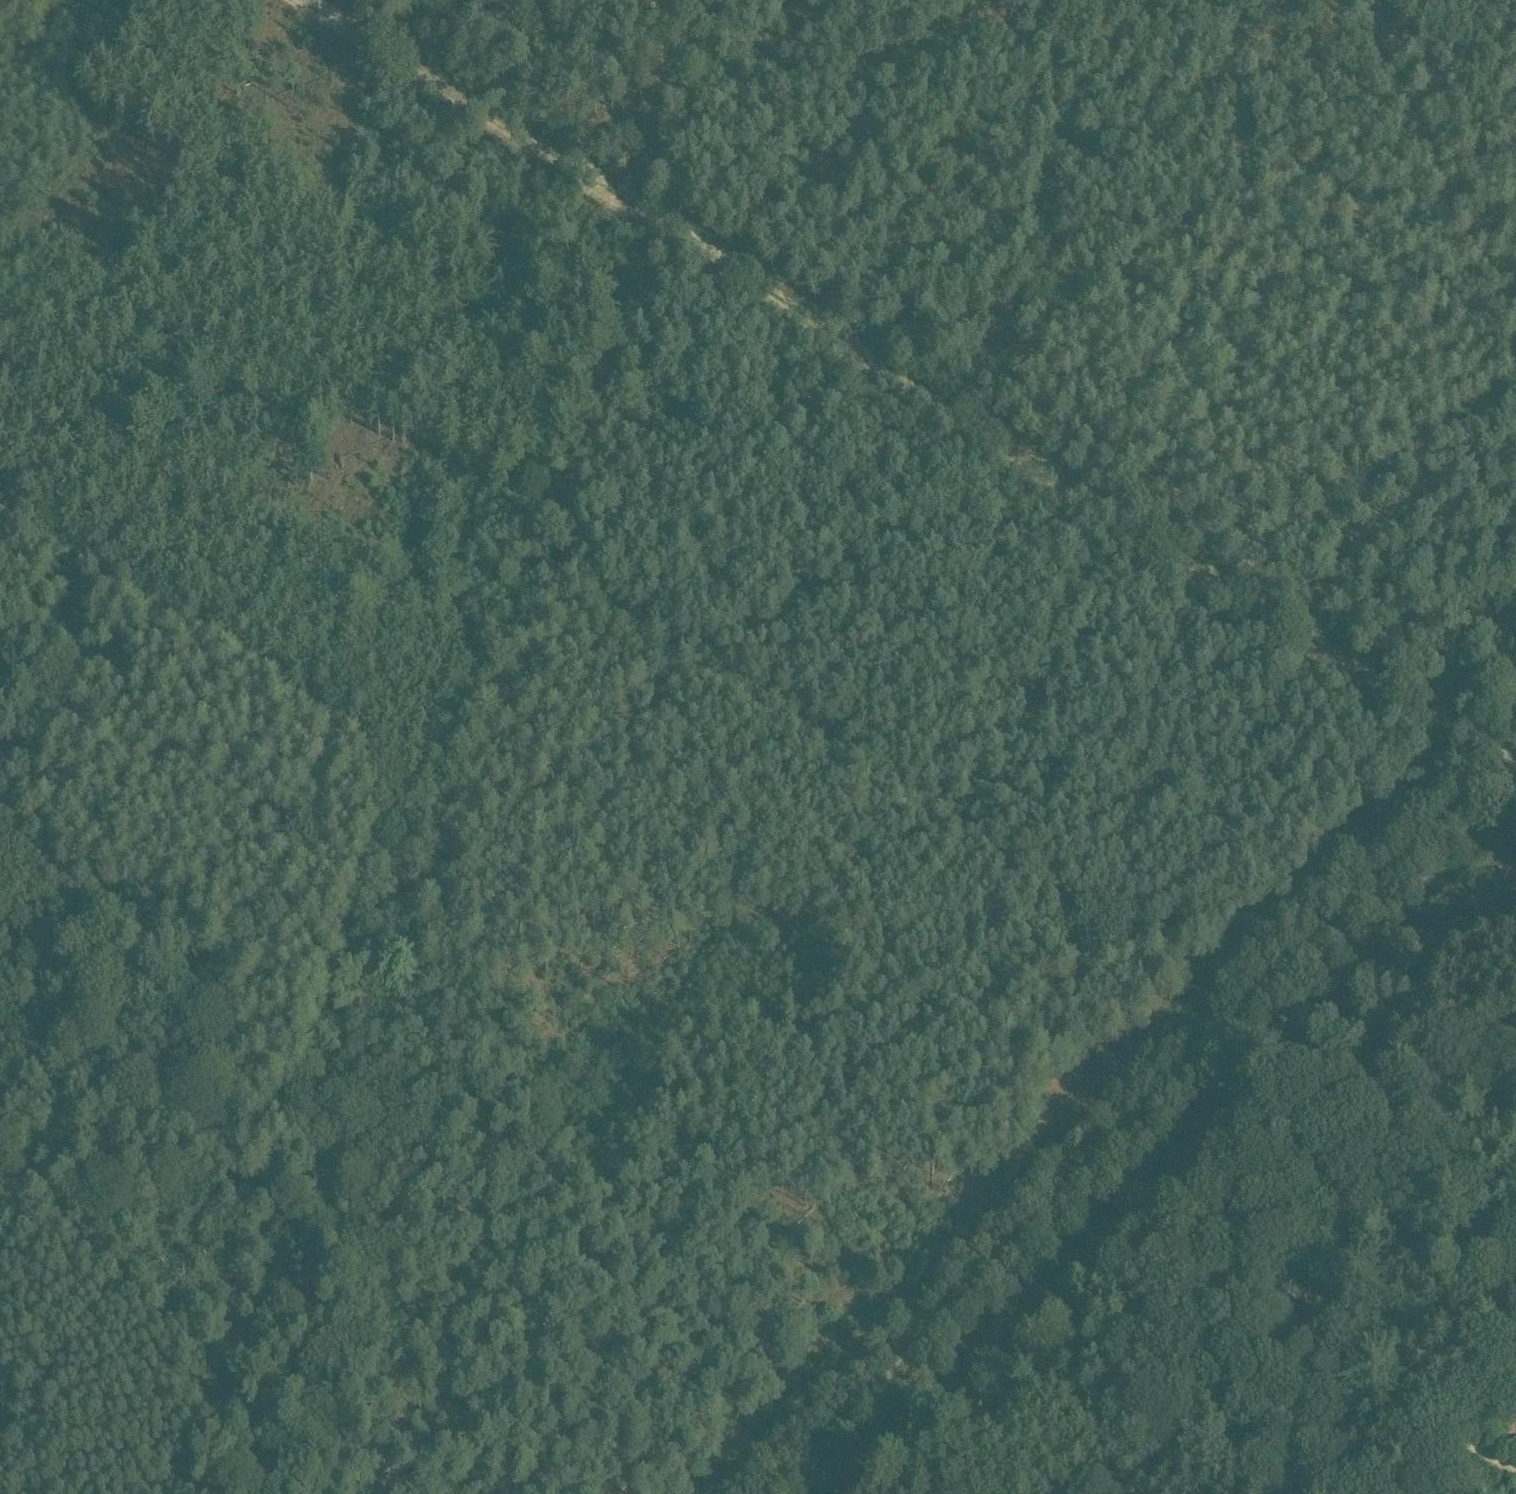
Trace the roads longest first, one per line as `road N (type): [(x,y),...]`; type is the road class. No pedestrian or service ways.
road 1 (track): [(1515,764),(959,408),(613,173),(331,0)]
road 2 (unclassified): [(779,1493),(1210,1052),(1515,764)]
road 3 (track): [(361,974),(198,1493)]
road 4 (track): [(0,493),(340,718)]
road 5 (track): [(1210,1052),(1515,1249)]
road 6 (track): [(1515,402),(1224,580)]
road 7 (track): [(340,718),(421,781),(361,974)]
road 8 (track): [(613,173),(837,0)]
road 9 (track): [(1515,1344),(1381,1493)]

